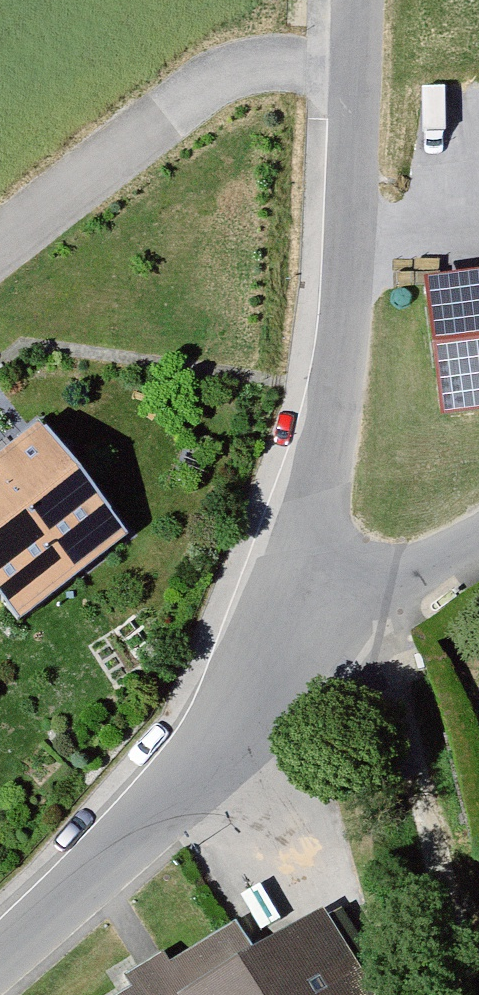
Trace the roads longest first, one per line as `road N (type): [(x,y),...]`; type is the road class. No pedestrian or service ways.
road 1 (tertiary): [(357,64),(340,367),(312,537),(316,668)]
road 2 (tertiary): [(316,668),(0,956)]
road 3 (residential): [(357,64),(253,65),(206,85),(0,243)]
road 4 (track): [(364,627),(438,843),(470,994)]
road 5 (tertiary): [(316,668),(478,543)]

